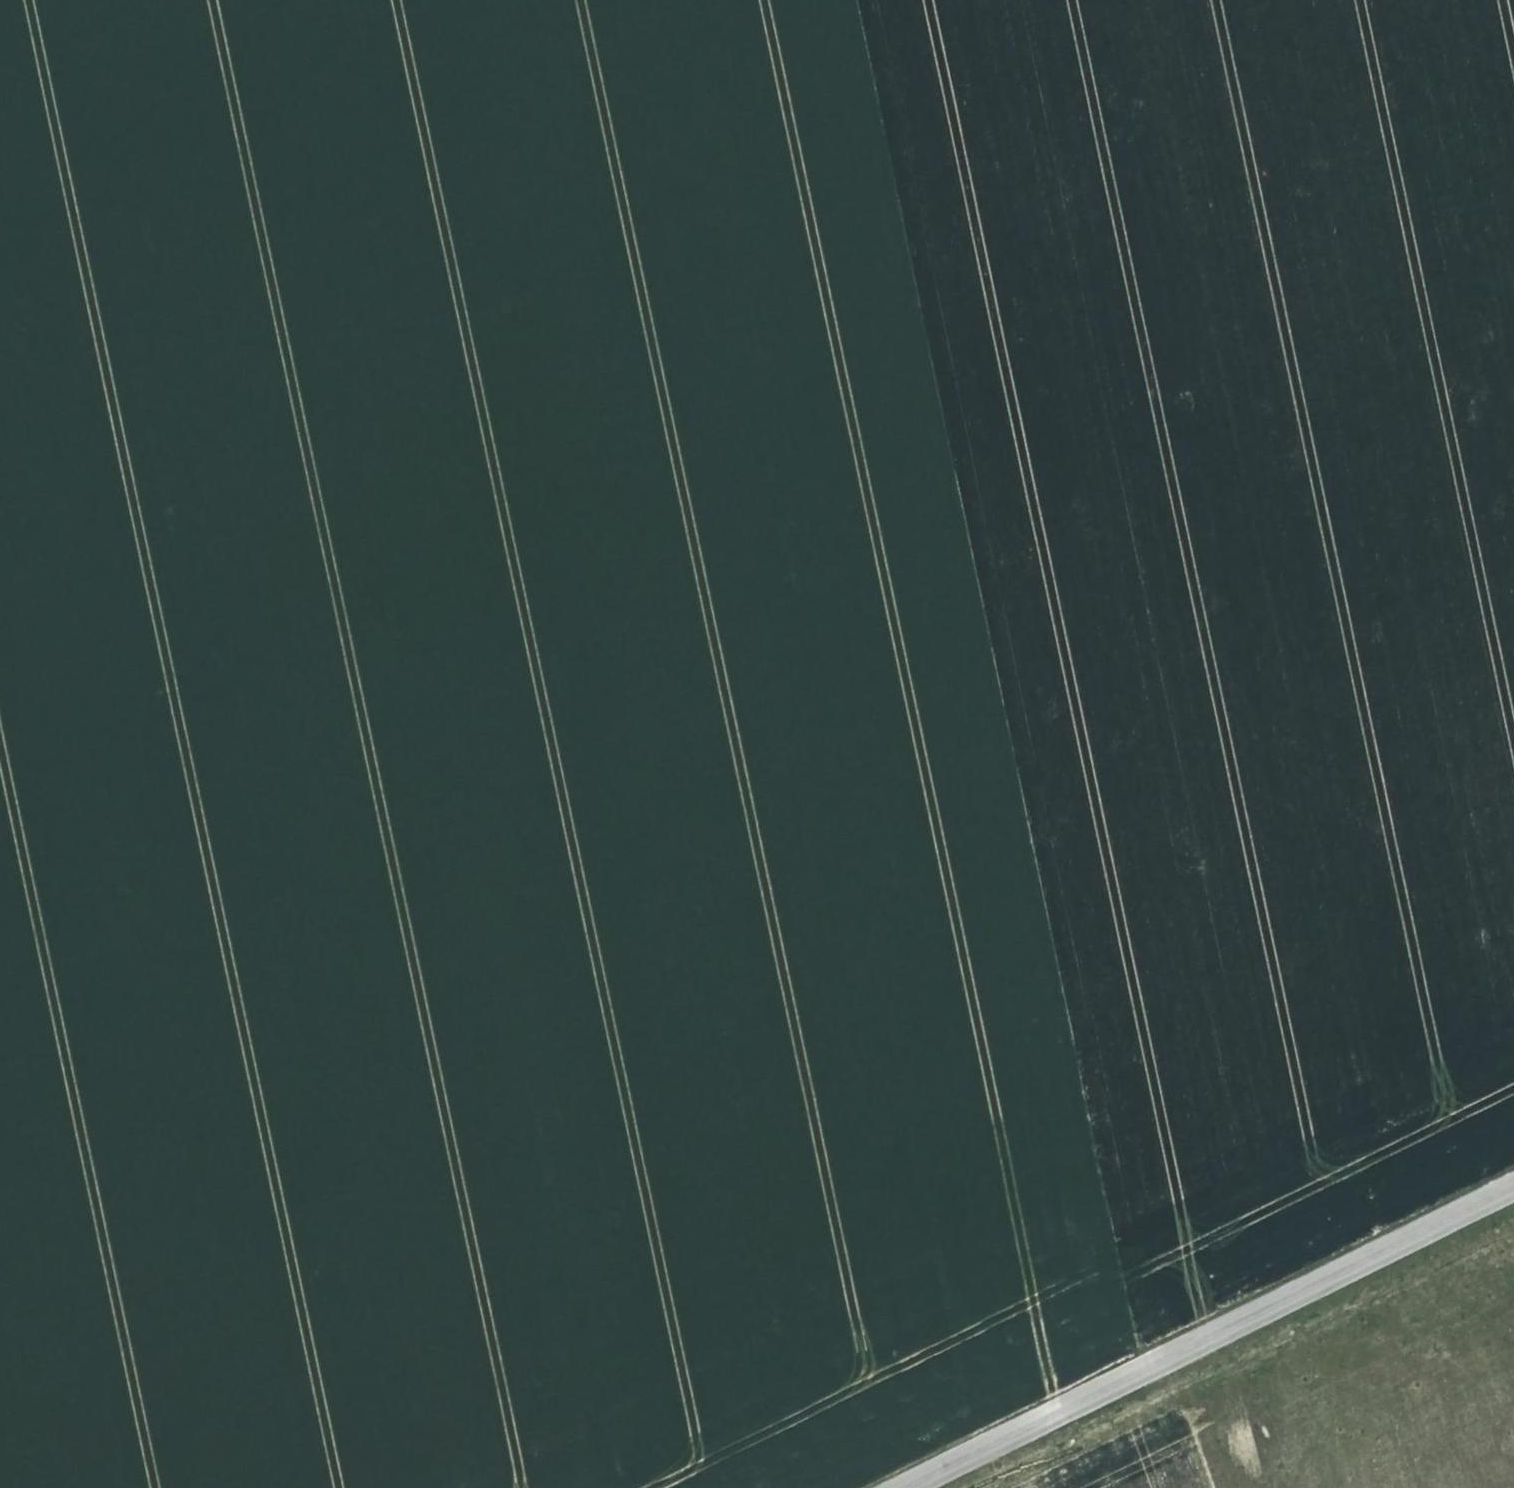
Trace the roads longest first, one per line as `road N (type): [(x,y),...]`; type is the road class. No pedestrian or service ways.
road 1 (unclassified): [(886,1487),(1513,1178)]
road 2 (track): [(972,1487),(1513,1220)]

